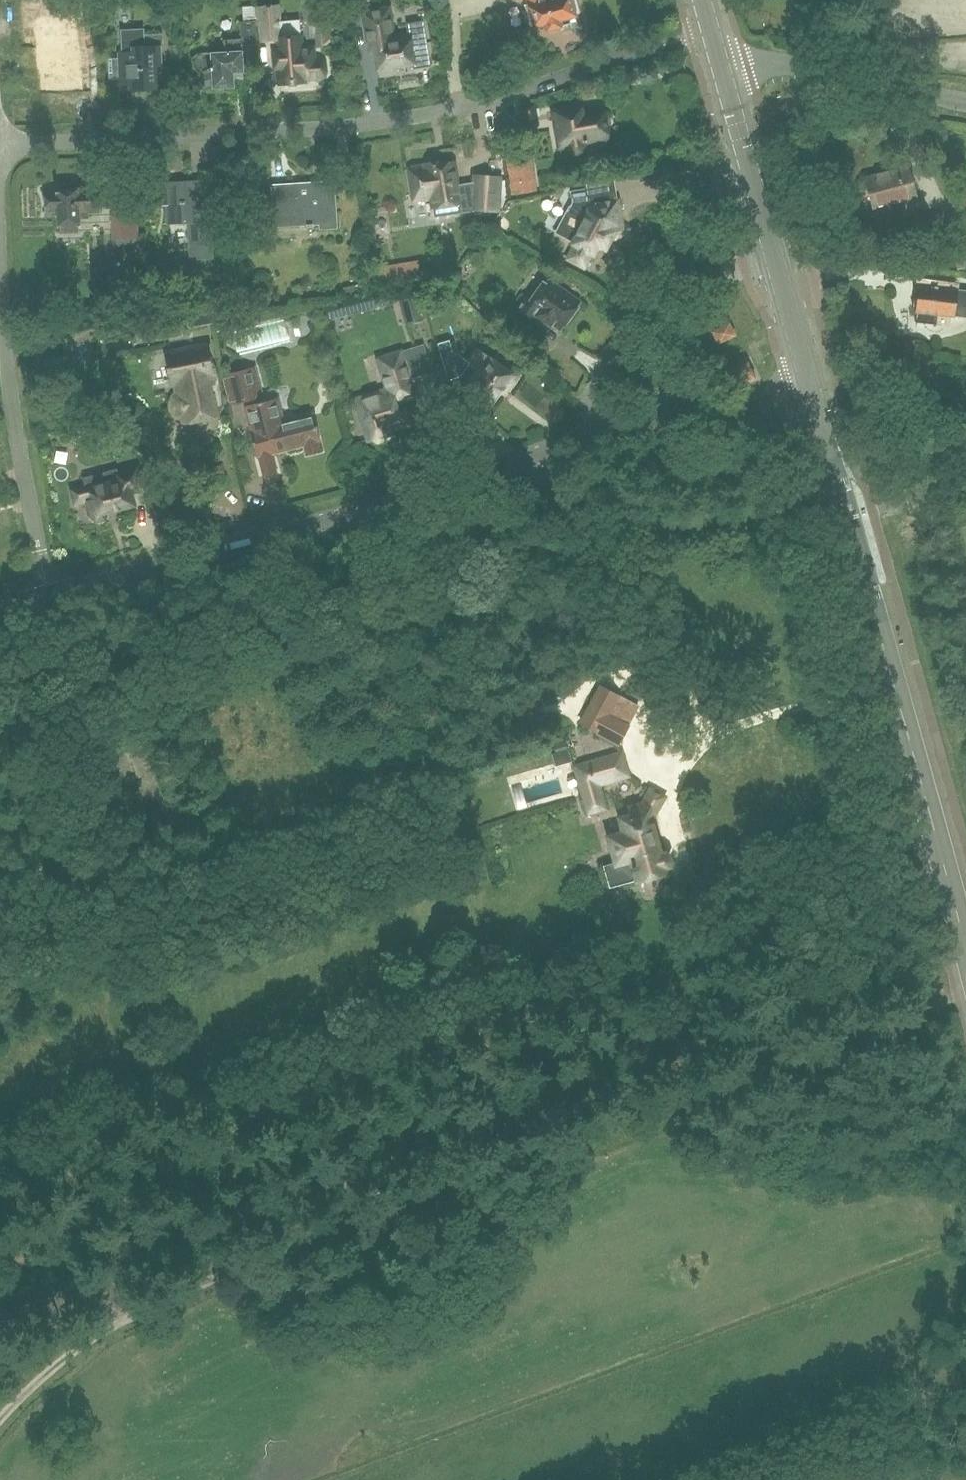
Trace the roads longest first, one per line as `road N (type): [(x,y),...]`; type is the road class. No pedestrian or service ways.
road 1 (residential): [(0,145),(357,124),(469,104),(650,49)]
road 2 (secondary): [(965,953),(813,398)]
road 3 (tertiary): [(50,596),(332,520),(587,436)]
road 4 (residential): [(50,596),(19,454),(0,262)]
road 5 (secondary): [(813,398),(723,74)]
road 6 (residential): [(587,436),(588,397),(664,282),(700,207)]
road 7 (residential): [(965,102),(799,65),(723,74)]
road 8 (tertiary): [(587,436),(813,398)]

